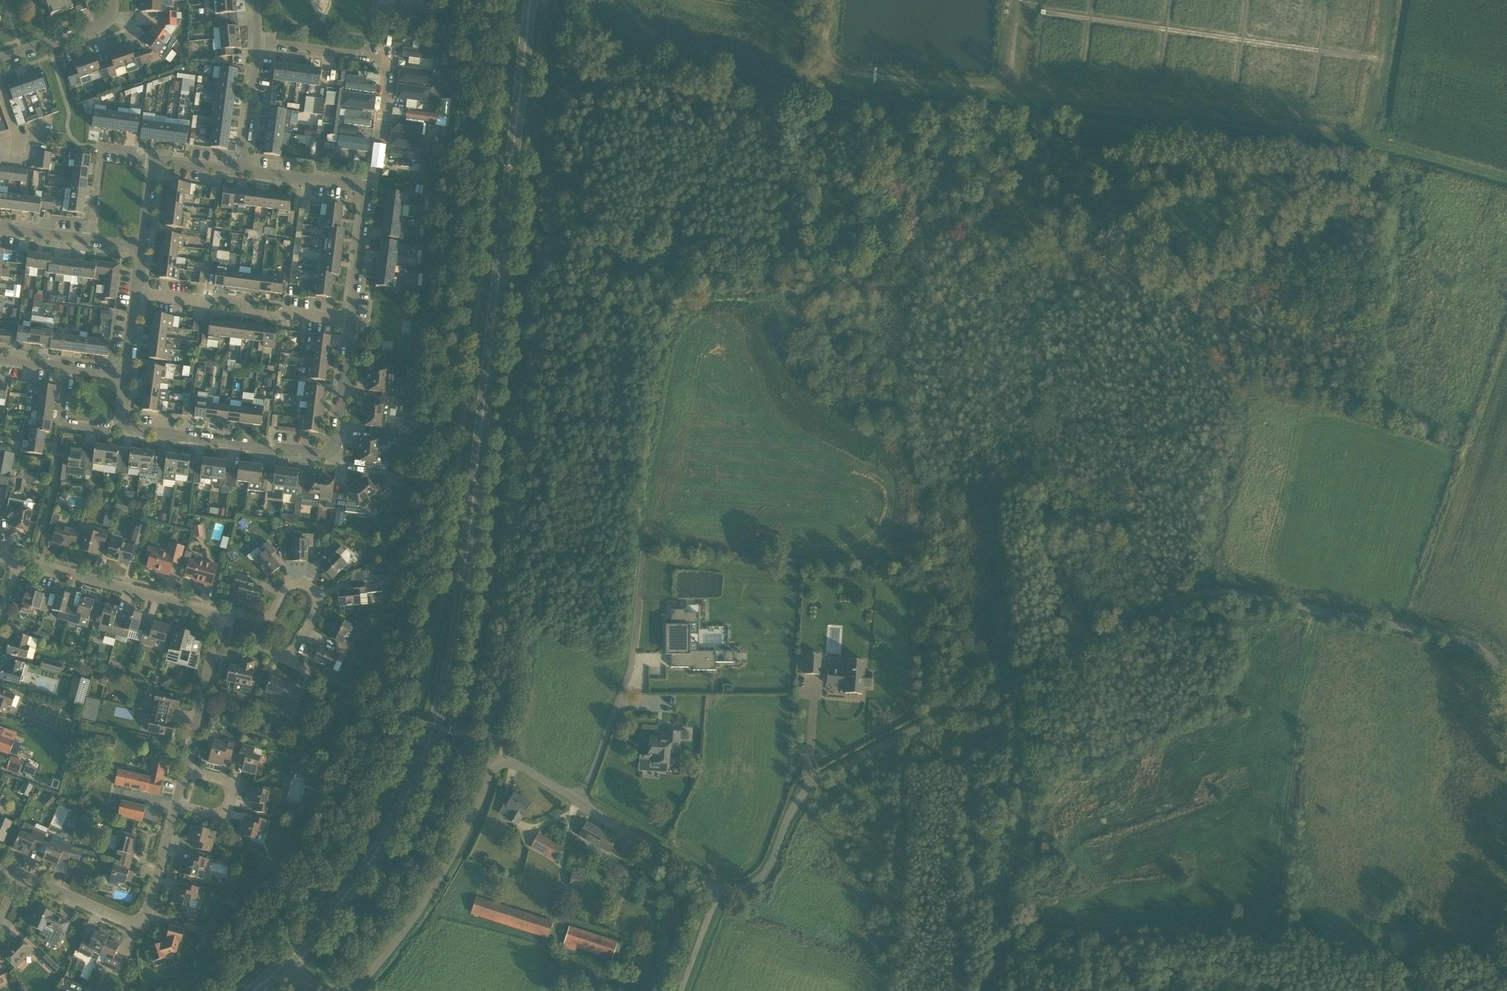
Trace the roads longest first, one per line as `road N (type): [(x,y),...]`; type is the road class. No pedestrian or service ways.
road 1 (primary): [(288,961),(382,845),(445,697),(530,0)]
road 2 (unclassified): [(720,888),(763,877),(796,801),(819,780),(1202,593),(1224,591),(1457,638),(1489,656),(1506,687)]
road 3 (unclassified): [(355,990),(435,893),(497,763),(512,763),(581,805)]
road 4 (residential): [(349,319),(337,424),(330,446),(319,452),(122,428)]
road 5 (unclassified): [(581,805),(629,675),(644,547)]
road 6 (residential): [(373,190),(389,71),(380,61),(259,47)]
road 7 (residential): [(30,878),(136,922),(153,904),(181,800)]
road 8 (residential): [(349,319),(136,294)]
road 9 (residential): [(216,615),(17,560)]
road 10 (unknown): [(760,732),(768,750),(711,882)]
road 11 (unclassified): [(581,805),(720,888)]
road 12 (residential): [(189,771),(216,615)]
road 13 (residential): [(292,662),(316,592),(292,584),(271,614),(254,618)]
road 14 (residential): [(90,240),(106,148),(158,154)]
road 15 (residential): [(0,60),(102,27),(114,0)]
road 16 (residential): [(241,166),(373,190)]
road 17 (residential): [(373,190),(349,319)]
road 18 (residential): [(181,800),(221,814),(230,805),(234,787),(189,771)]

